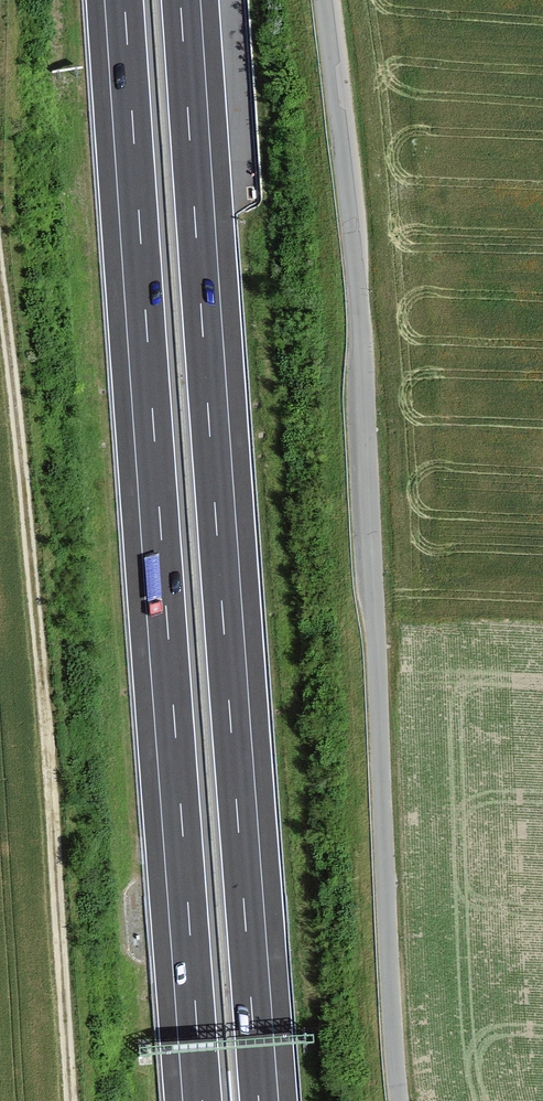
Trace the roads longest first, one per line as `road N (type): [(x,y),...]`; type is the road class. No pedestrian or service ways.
road 1 (residential): [(323,0),(361,322),(400,1100)]
road 2 (motorway): [(124,0),(203,1100)]
road 3 (motorway): [(259,1100),(181,0)]
road 4 (track): [(0,273),(42,671),(71,1100)]

